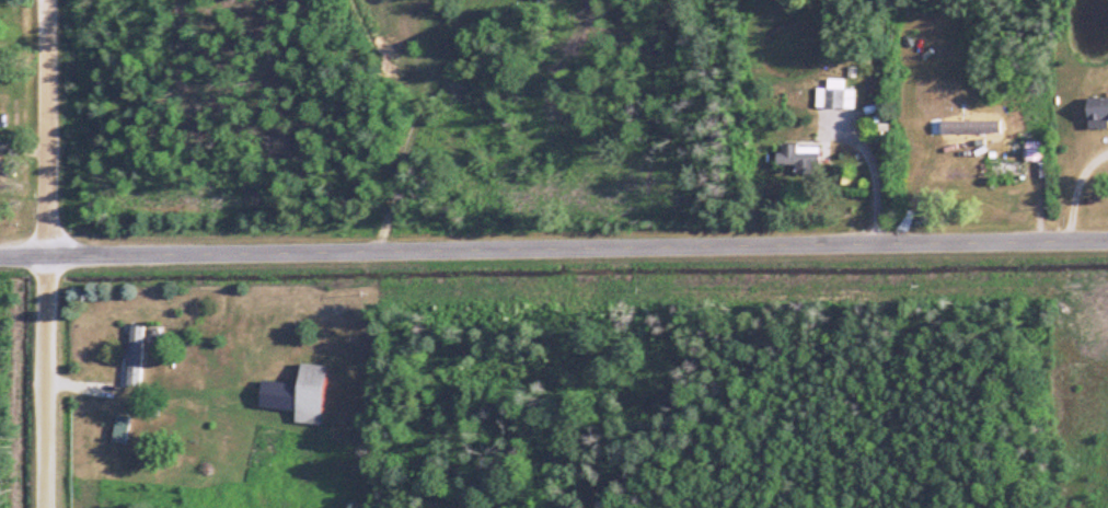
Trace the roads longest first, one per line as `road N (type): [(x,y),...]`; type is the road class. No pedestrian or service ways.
road 1 (residential): [(1107,238),(0,253)]
road 2 (residential): [(51,507),(50,0)]

